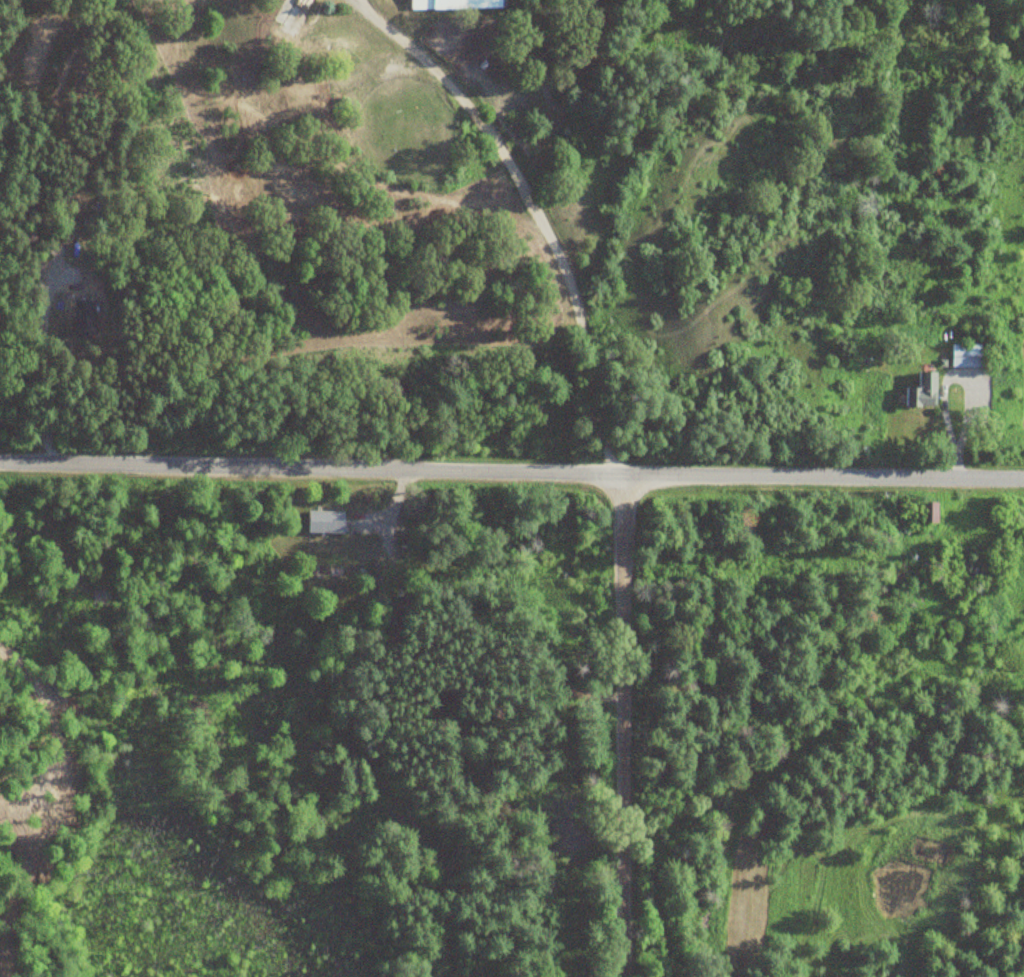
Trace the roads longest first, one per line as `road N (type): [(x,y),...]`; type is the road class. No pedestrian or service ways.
road 1 (residential): [(1023,478),(618,477),(0,458)]
road 2 (residential): [(620,976),(618,477)]

